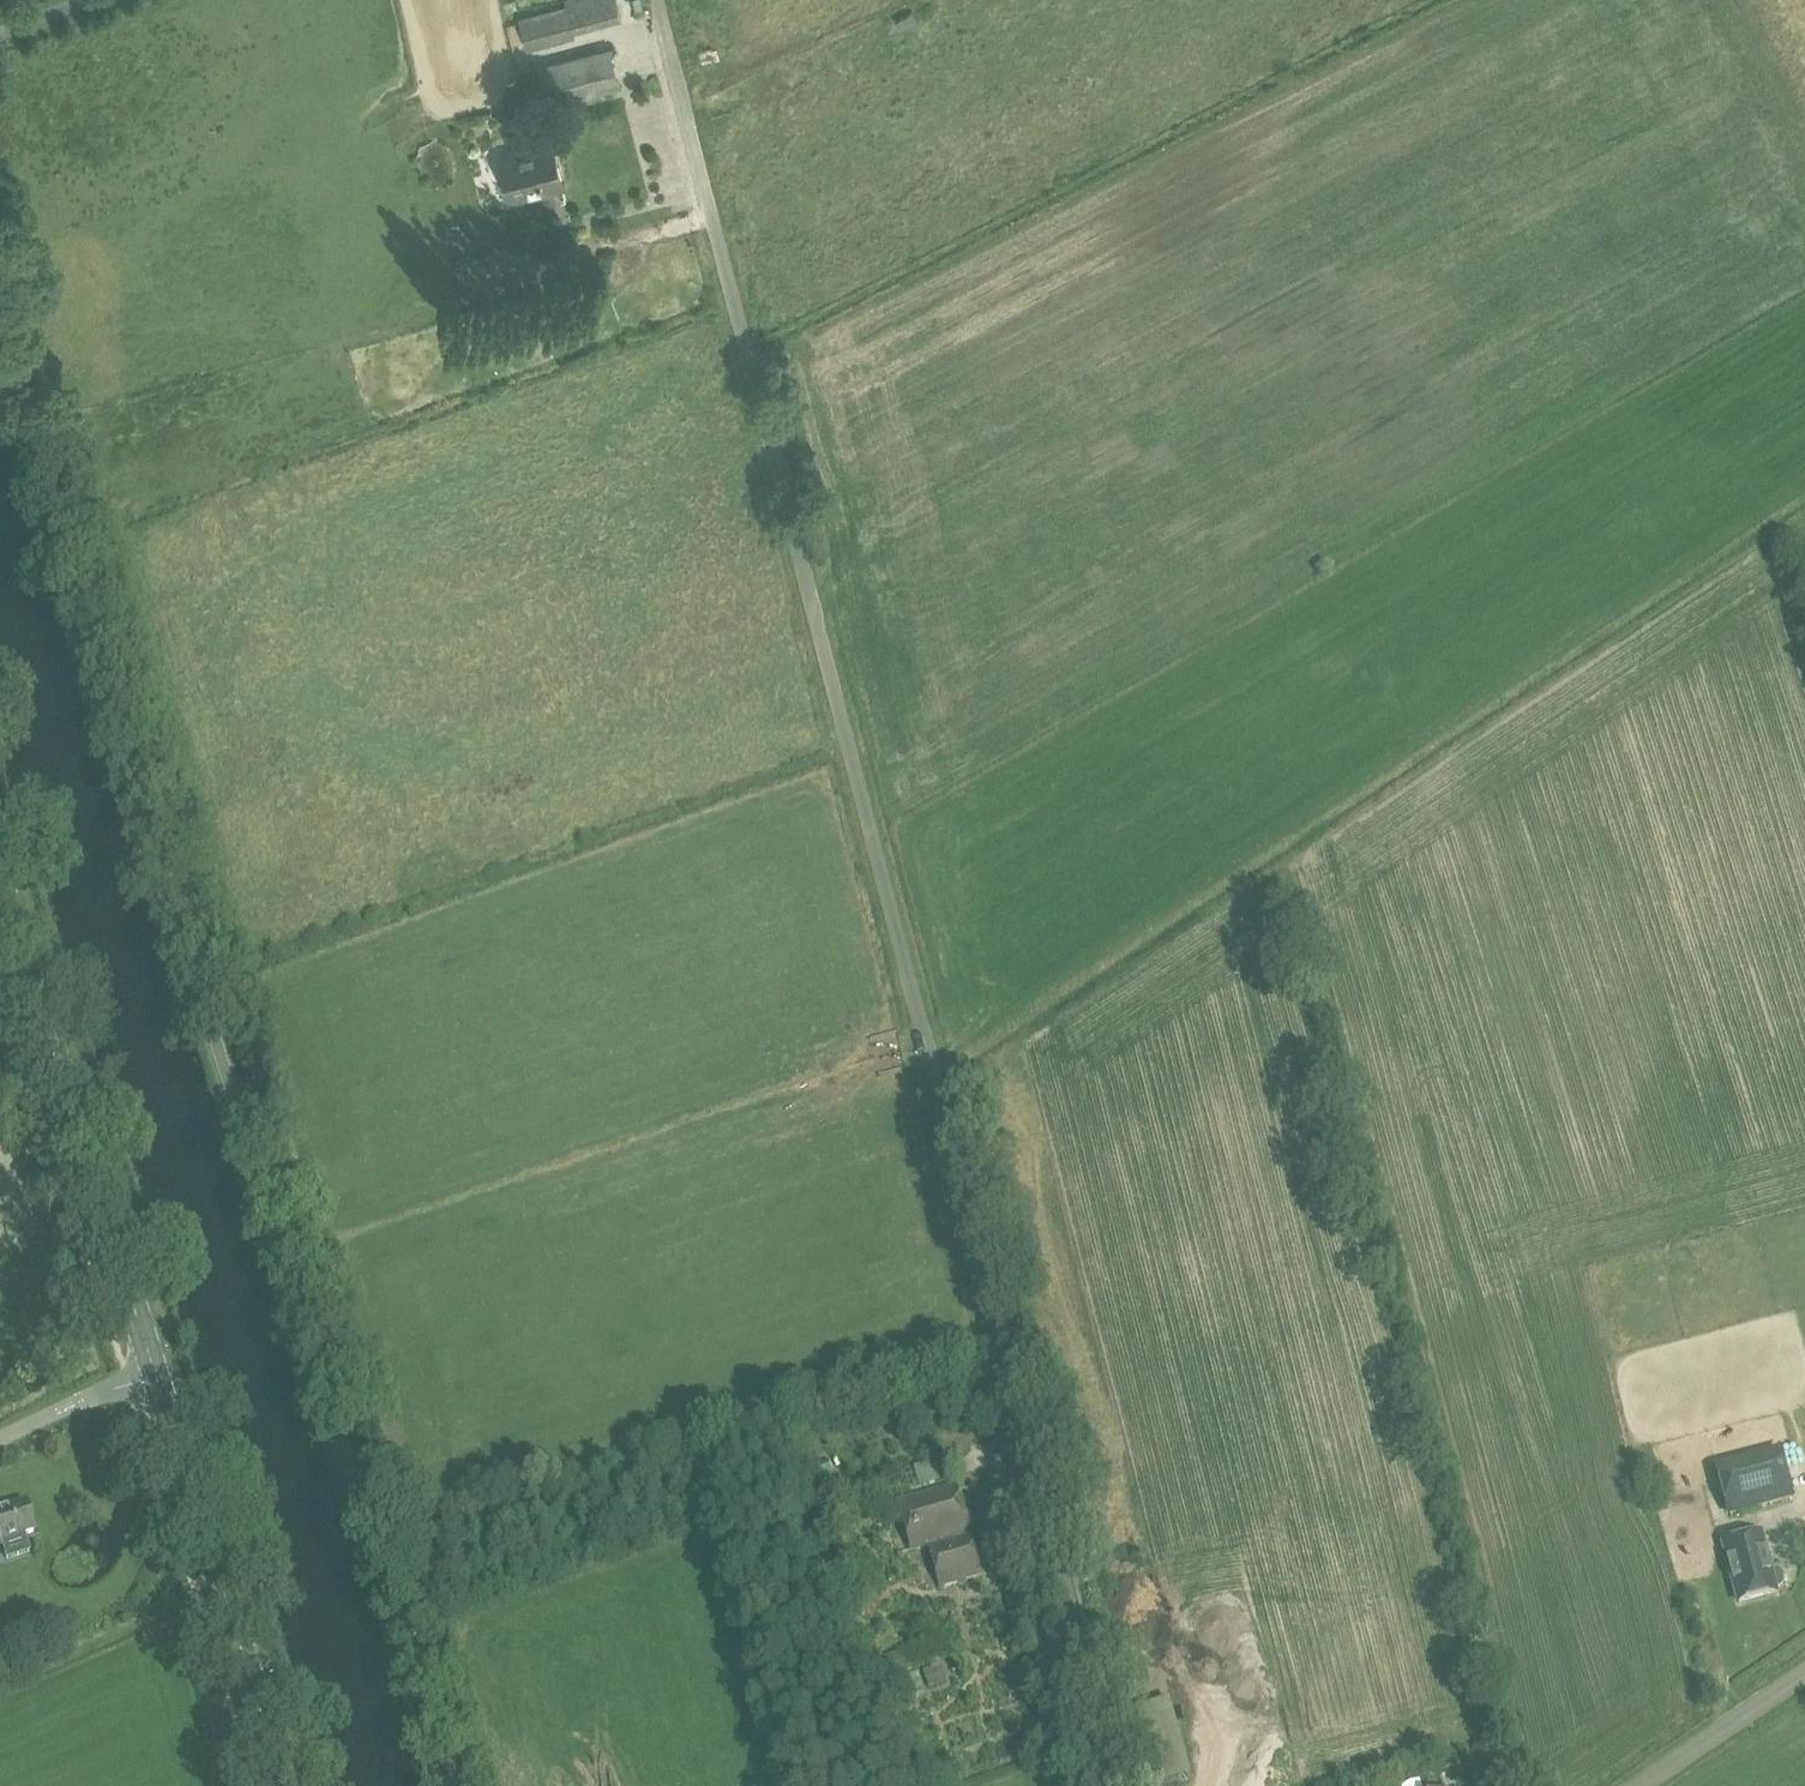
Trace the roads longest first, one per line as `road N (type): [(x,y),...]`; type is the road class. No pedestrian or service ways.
road 1 (unclassified): [(1118,1785),(658,0)]
road 2 (secondary): [(155,1374),(0,883)]
road 3 (secondary): [(285,1785),(155,1374)]
road 4 (unclassified): [(1640,1785),(1804,1674)]
road 5 (unclassified): [(0,1440),(155,1374)]

